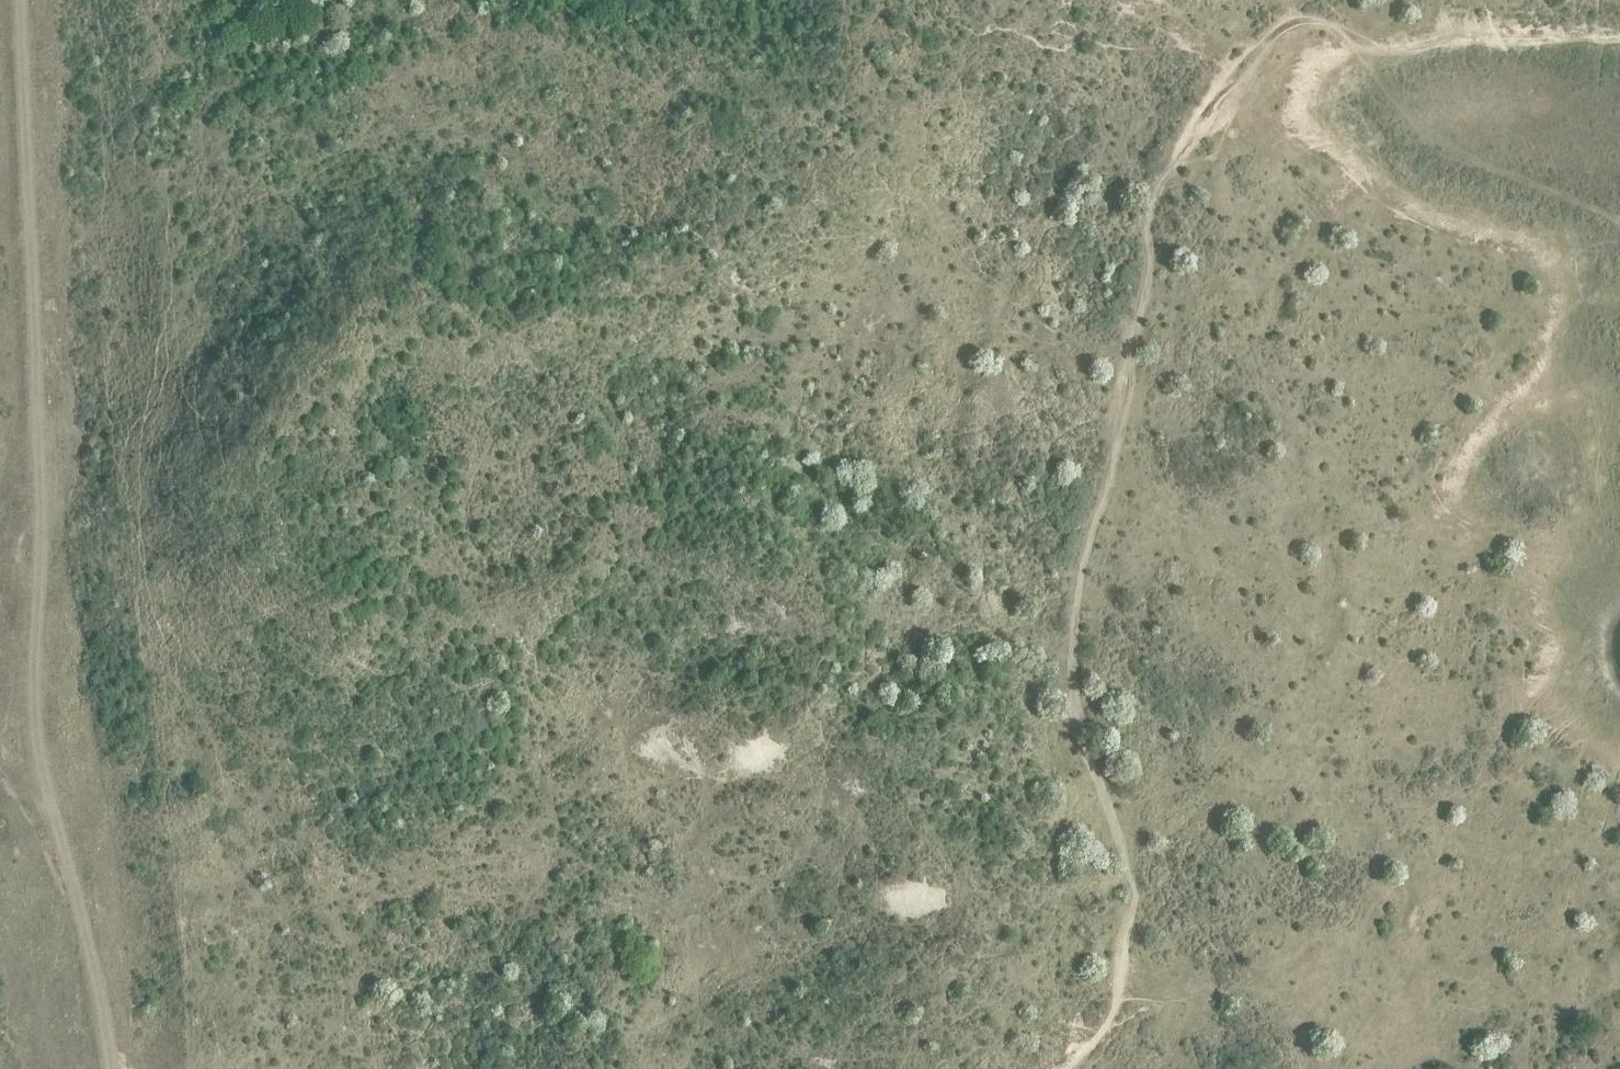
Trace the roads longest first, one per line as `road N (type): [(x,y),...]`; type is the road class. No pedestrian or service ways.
road 1 (track): [(104,1068),(79,789),(23,388),(16,0)]

